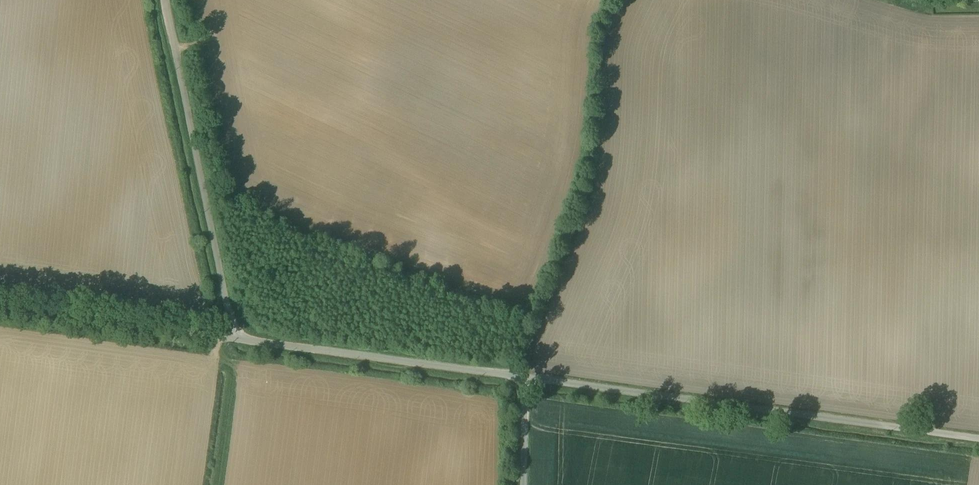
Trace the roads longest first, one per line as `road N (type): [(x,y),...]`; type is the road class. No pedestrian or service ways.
road 1 (unclassified): [(526,378),(978,436)]
road 2 (unclassified): [(180,0),(236,340)]
road 3 (unclassified): [(236,340),(526,378)]
road 4 (unclassified): [(0,317),(236,340)]

